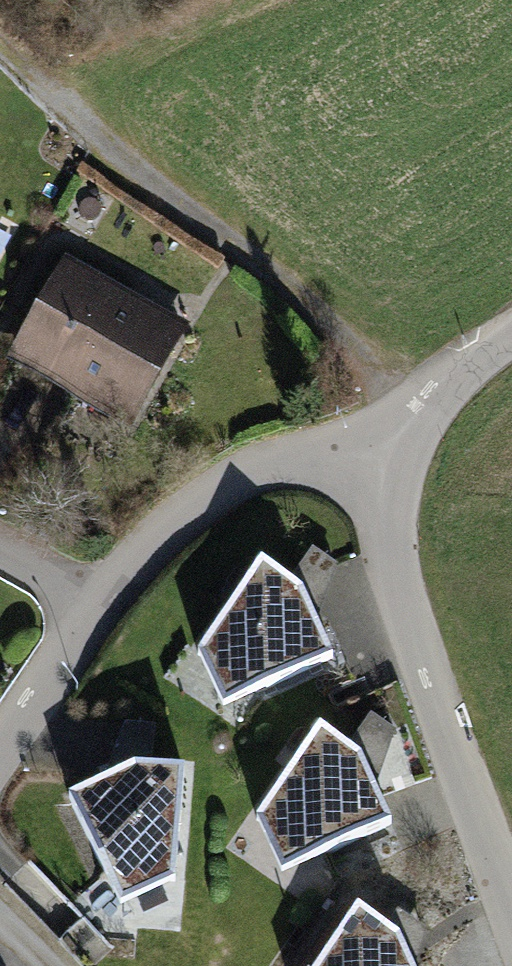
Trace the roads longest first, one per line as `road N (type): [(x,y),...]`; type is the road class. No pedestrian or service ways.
road 1 (track): [(380,455),(382,394),(343,342),(244,249),(77,127),(0,46)]
road 2 (residential): [(380,455),(402,603),(511,911)]
road 3 (residential): [(380,455),(275,462),(220,487),(170,524),(96,599)]
road 4 (unclassified): [(511,336),(441,385),(380,455)]
road 5 (residential): [(96,599),(0,744)]

